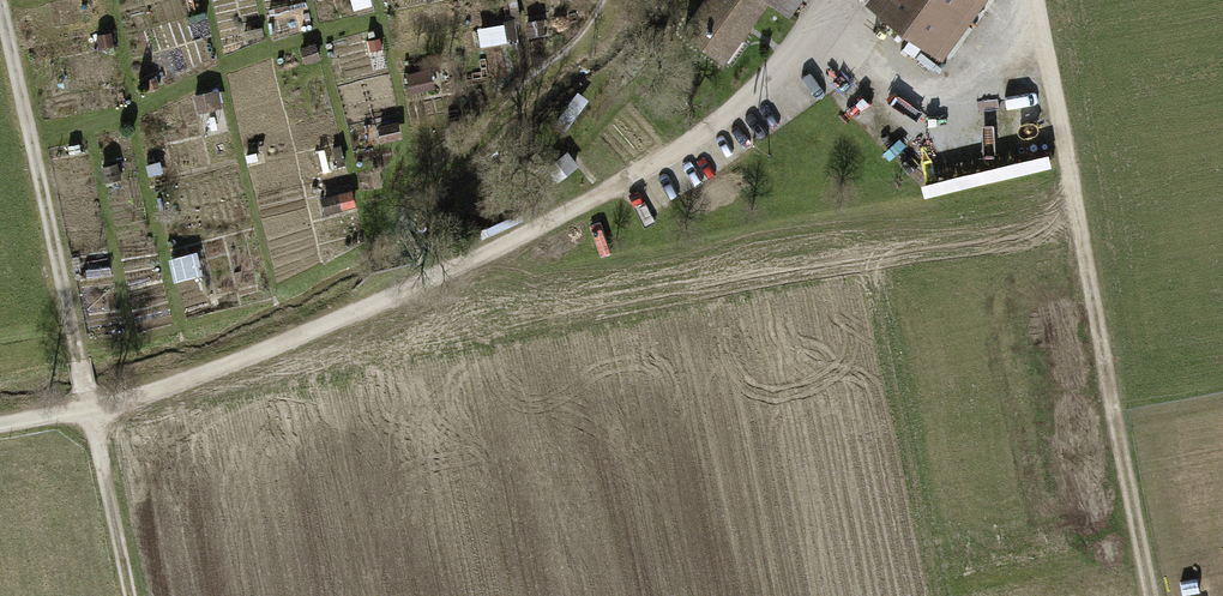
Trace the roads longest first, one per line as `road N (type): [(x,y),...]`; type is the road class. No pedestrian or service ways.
road 1 (track): [(739,112),(632,181),(481,259),(212,372),(92,408),(0,424)]
road 2 (track): [(131,595),(2,0)]
road 3 (track): [(1153,595),(1035,0)]

